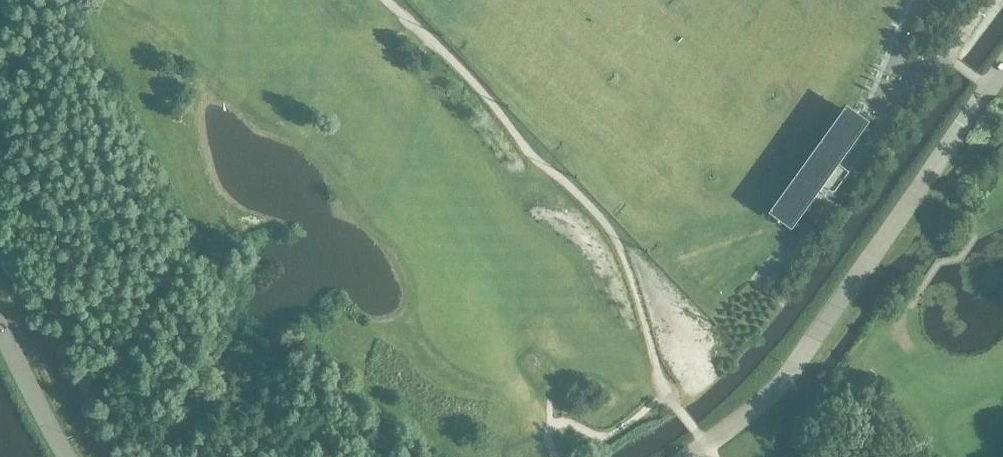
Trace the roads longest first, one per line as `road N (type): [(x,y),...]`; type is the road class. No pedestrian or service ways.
road 1 (unclassified): [(684,456),(776,392),(1002,54)]
road 2 (unclassified): [(80,456),(0,313)]

